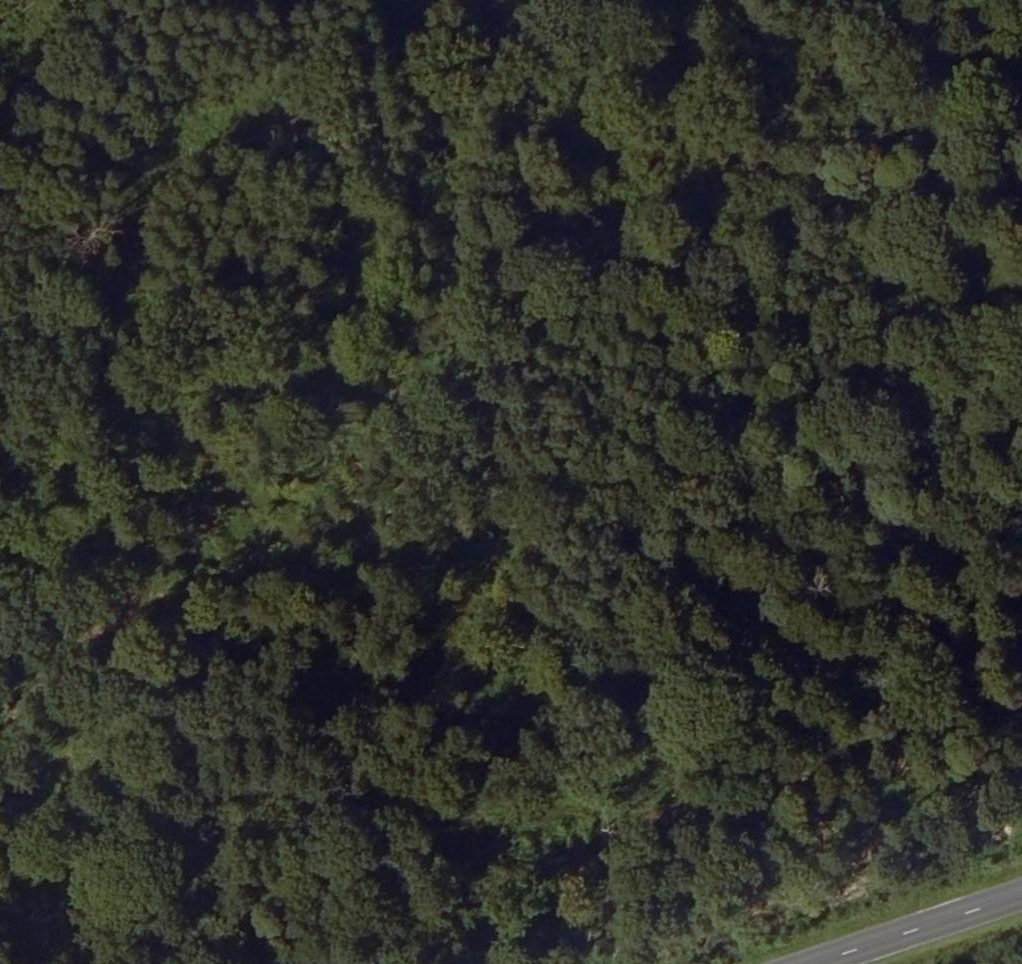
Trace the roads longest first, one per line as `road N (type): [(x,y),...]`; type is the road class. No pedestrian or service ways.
road 1 (primary): [(1021,899),(826,963)]

